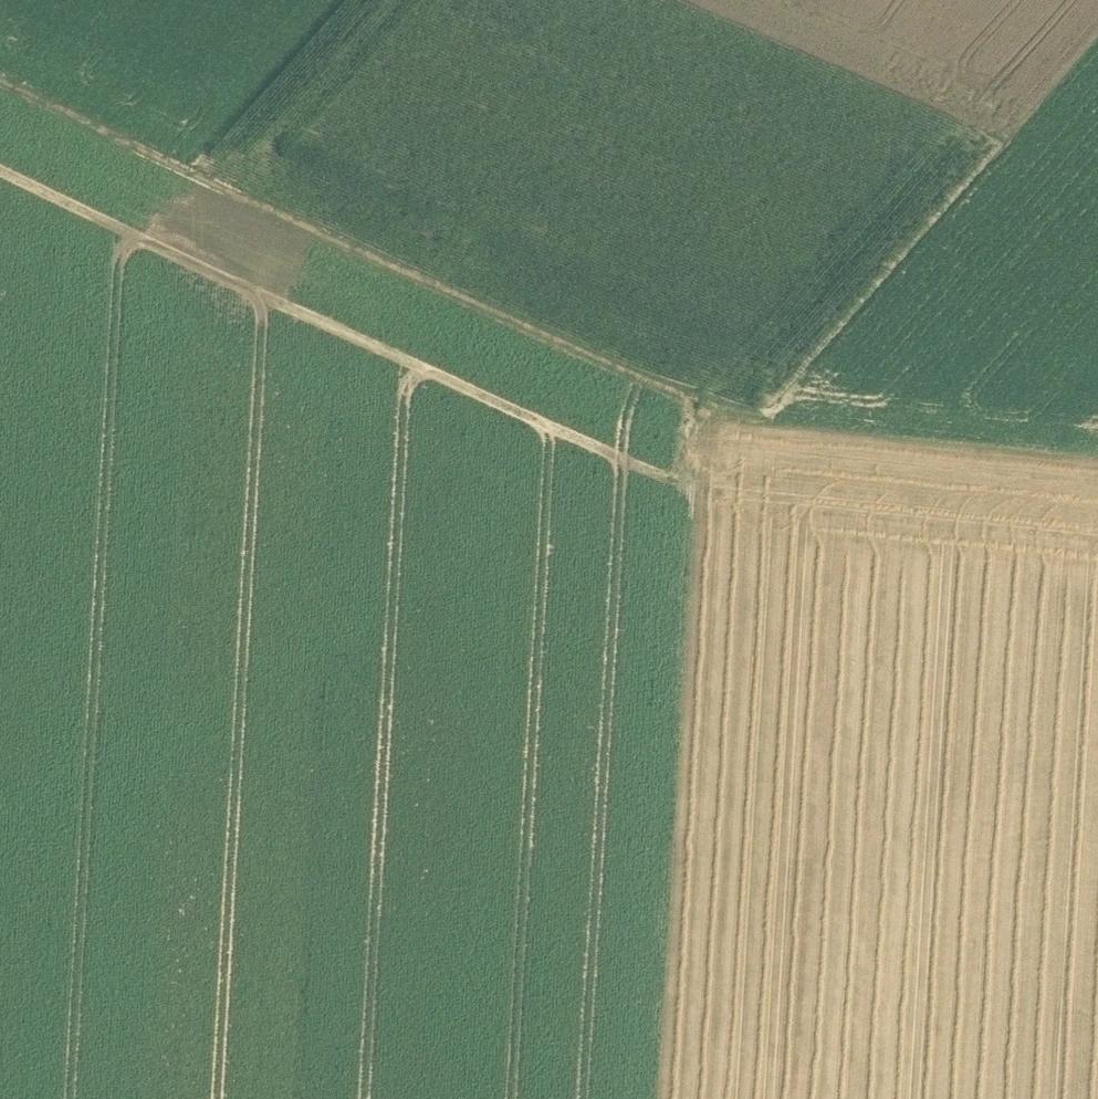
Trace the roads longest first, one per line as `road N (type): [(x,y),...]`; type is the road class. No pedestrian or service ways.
road 1 (track): [(0,88),(704,413),(787,424)]

